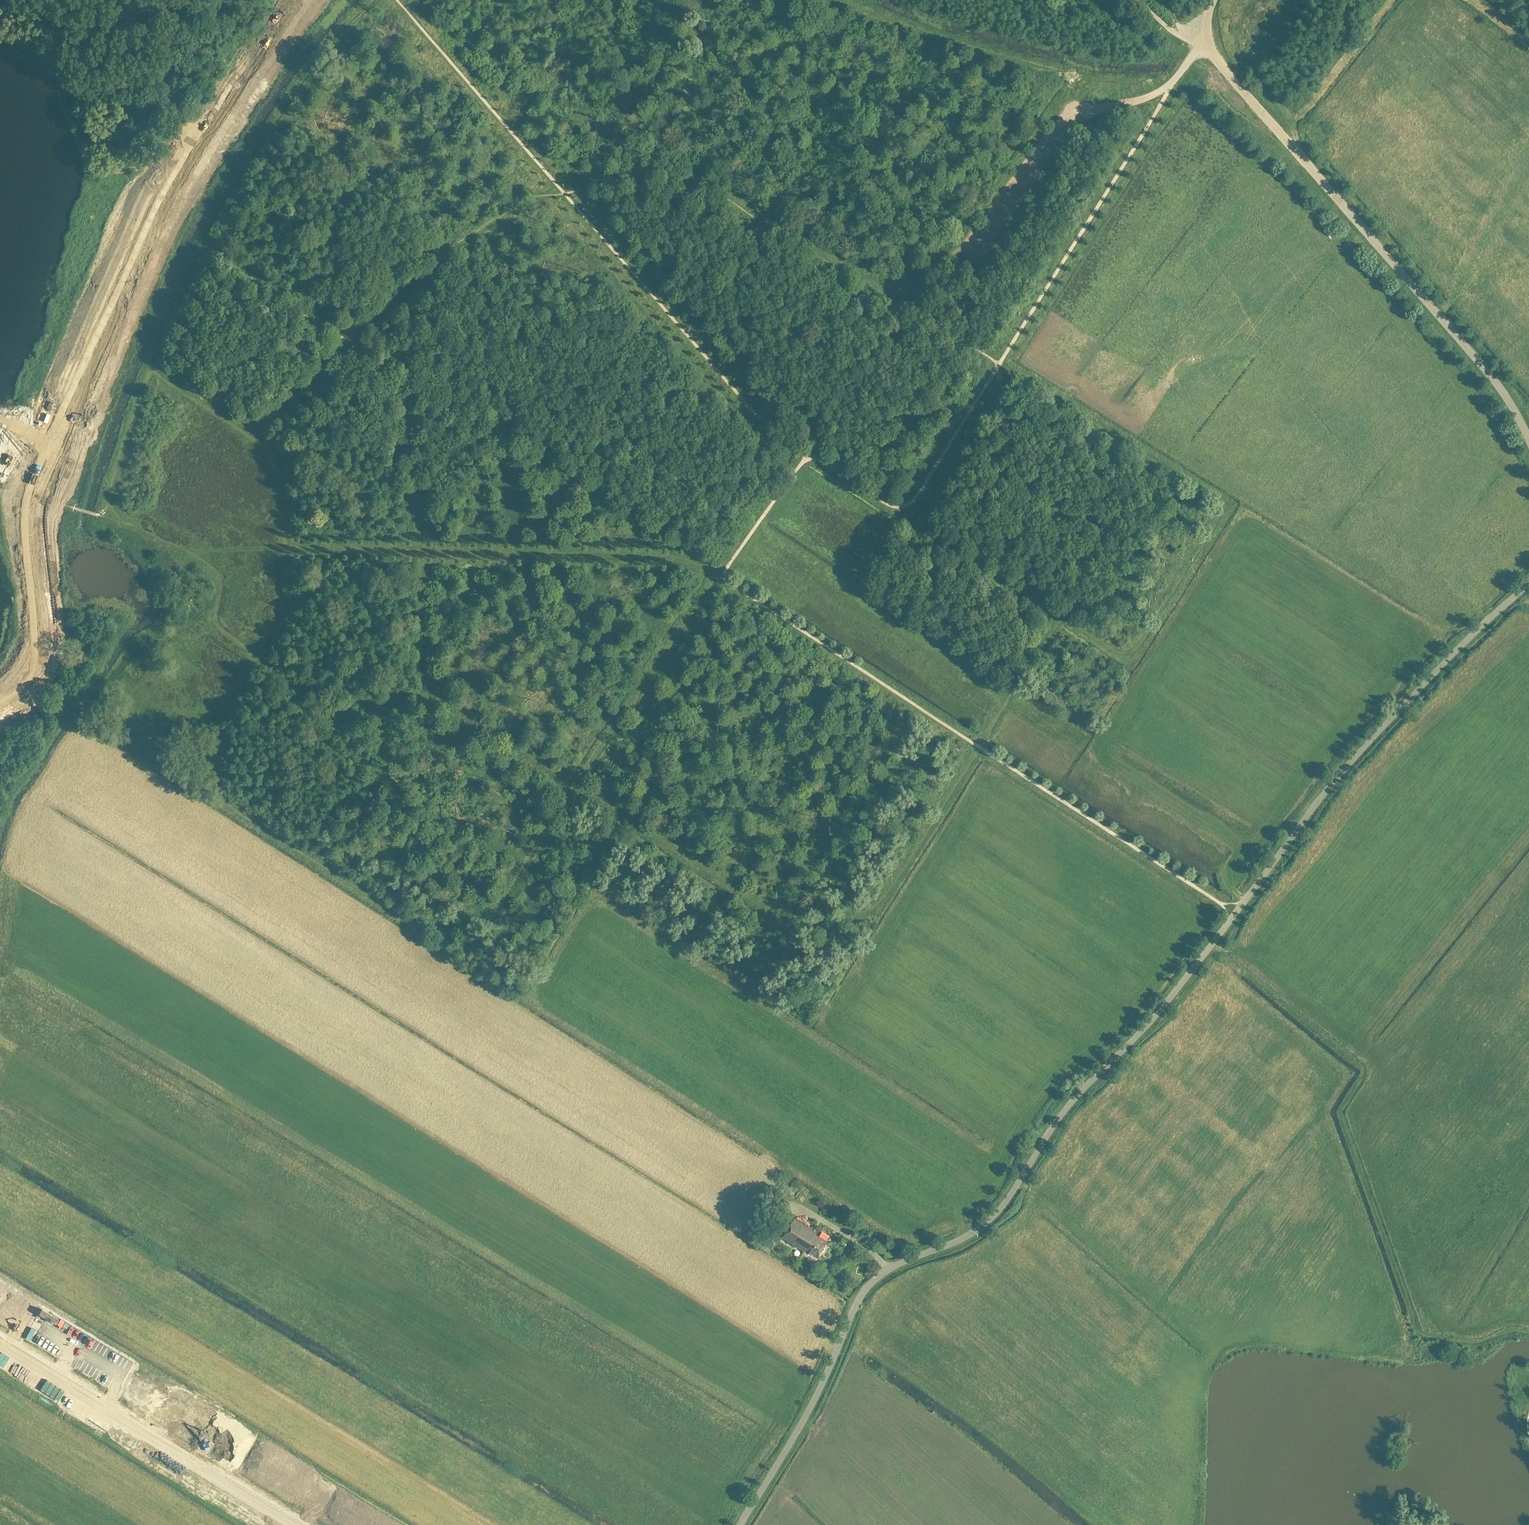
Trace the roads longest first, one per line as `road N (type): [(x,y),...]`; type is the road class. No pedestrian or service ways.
road 1 (unclassified): [(740,1524),(805,1418),(869,1285),(998,1211),(1063,1112),(1162,1008),(1331,783),(1528,584)]
road 2 (unclassified): [(1528,442),(1500,387),(1204,46)]
road 3 (track): [(972,258),(1076,110),(1156,93)]

